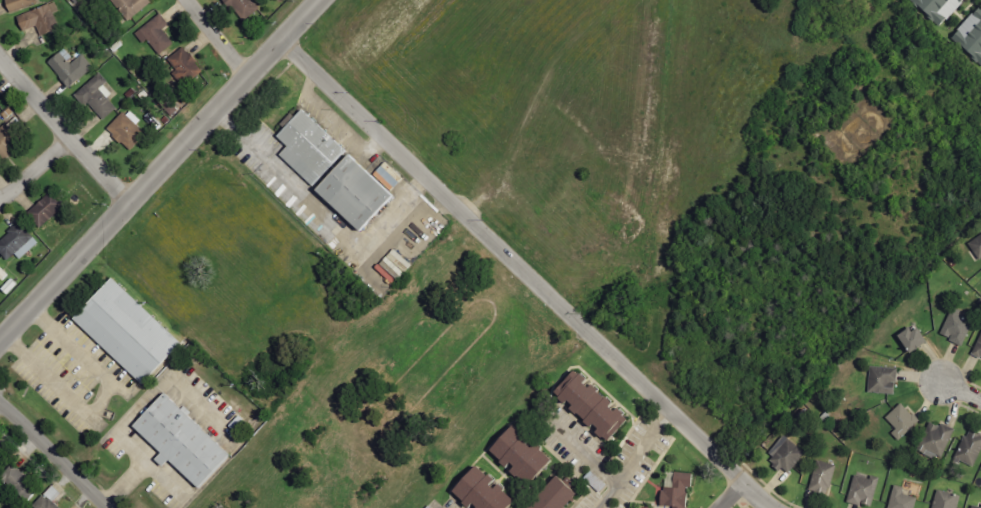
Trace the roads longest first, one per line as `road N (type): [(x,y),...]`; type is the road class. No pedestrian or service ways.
road 1 (residential): [(772,507),(283,39)]
road 2 (tertiary): [(0,337),(319,0)]
road 3 (residential): [(128,201),(0,60)]
road 4 (tertiary): [(108,507),(0,406)]

